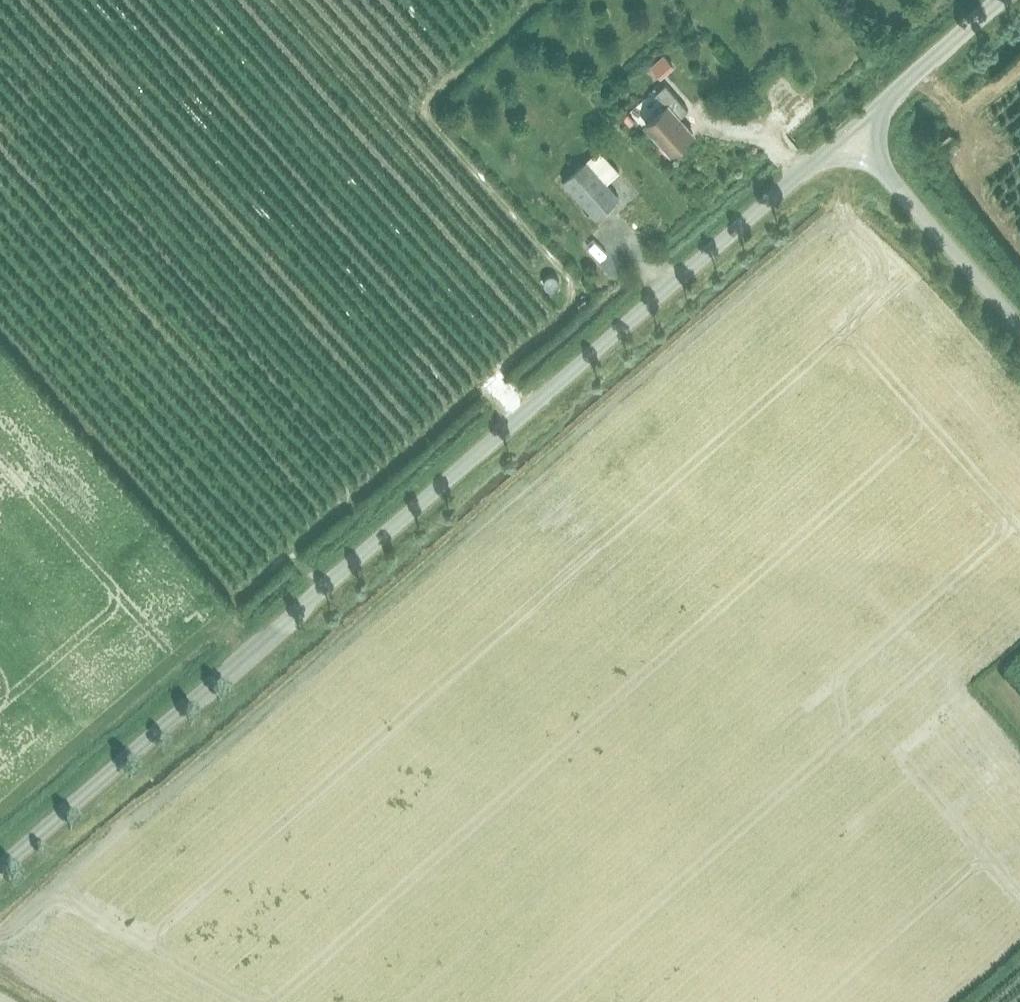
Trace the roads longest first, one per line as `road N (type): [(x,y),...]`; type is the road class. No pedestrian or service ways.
road 1 (unclassified): [(0,870),(851,130)]
road 2 (unclassified): [(1019,324),(851,130)]
road 3 (unclassified): [(851,130),(1000,0)]

